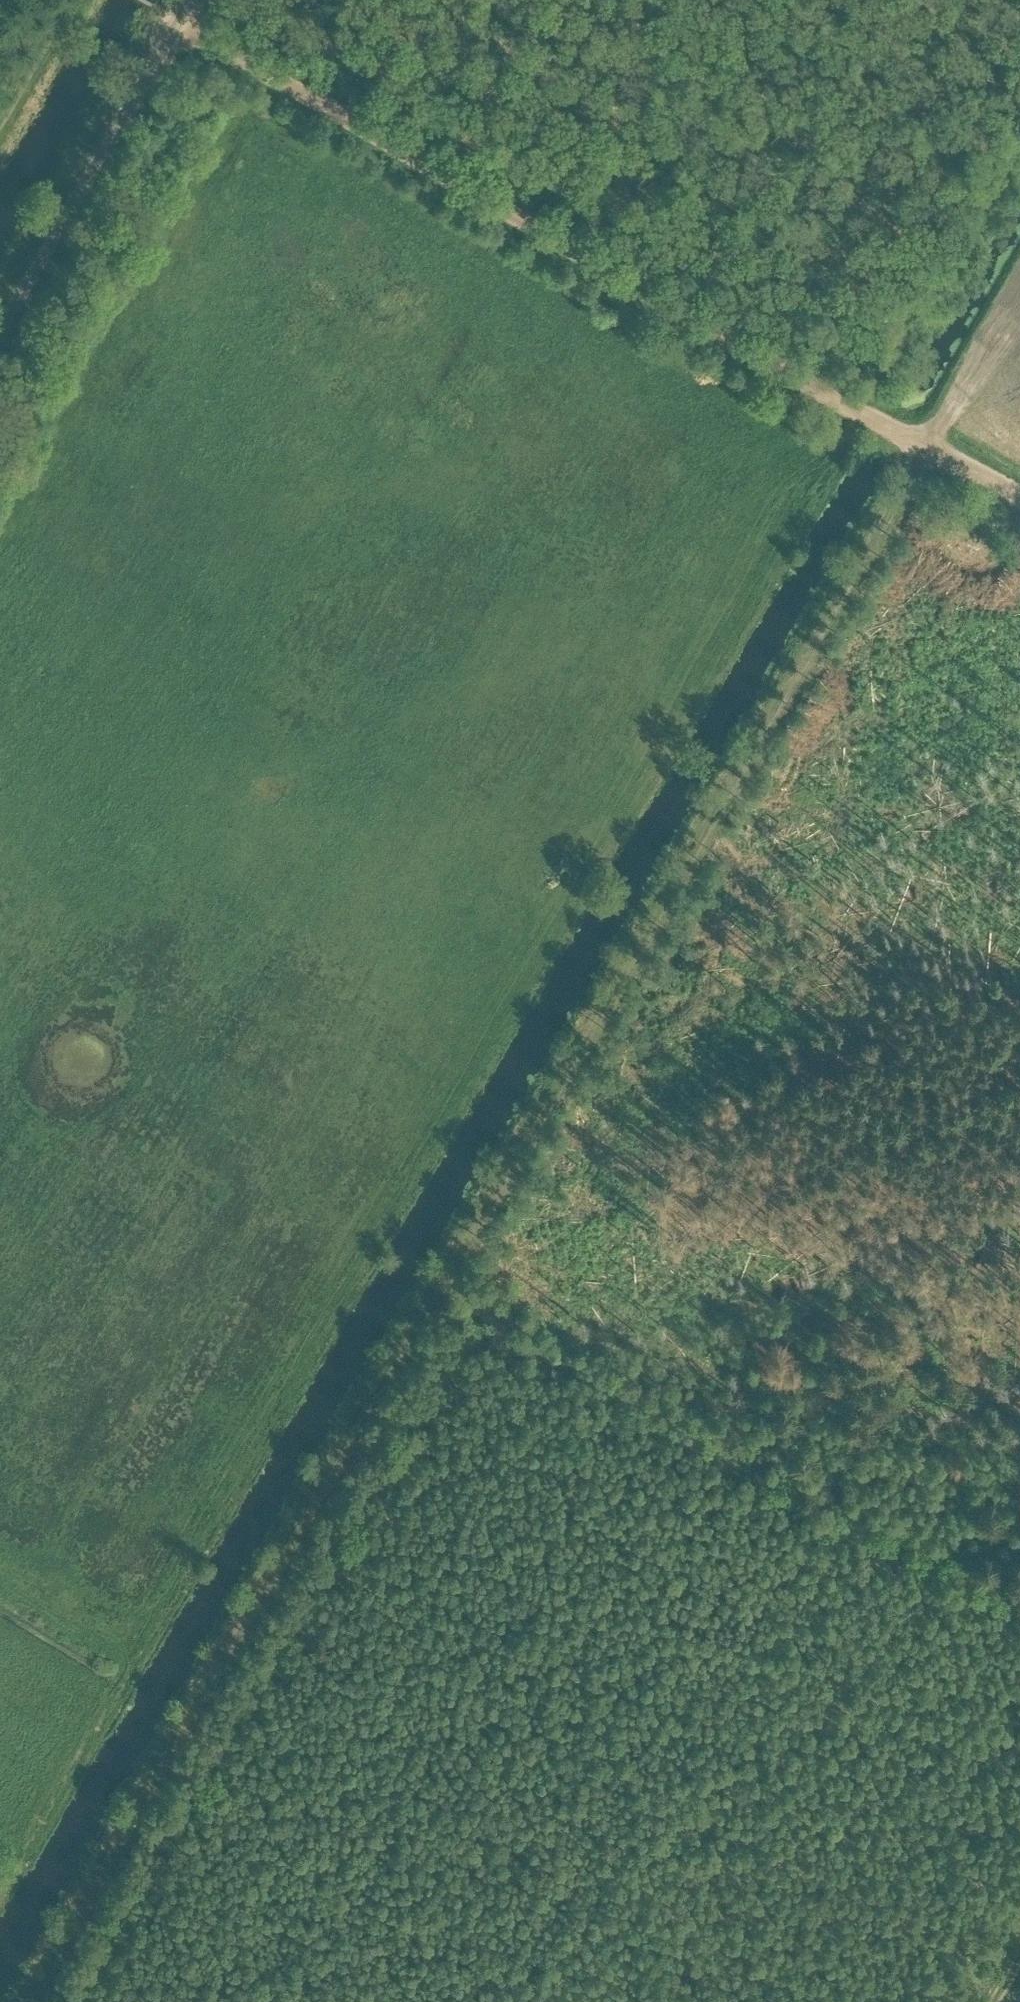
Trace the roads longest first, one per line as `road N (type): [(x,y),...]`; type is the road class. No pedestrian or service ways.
road 1 (track): [(21,2001),(921,443)]
road 2 (track): [(1019,500),(181,20)]
road 3 (unclassified): [(192,0),(0,328)]
road 4 (track): [(88,0),(0,152)]

